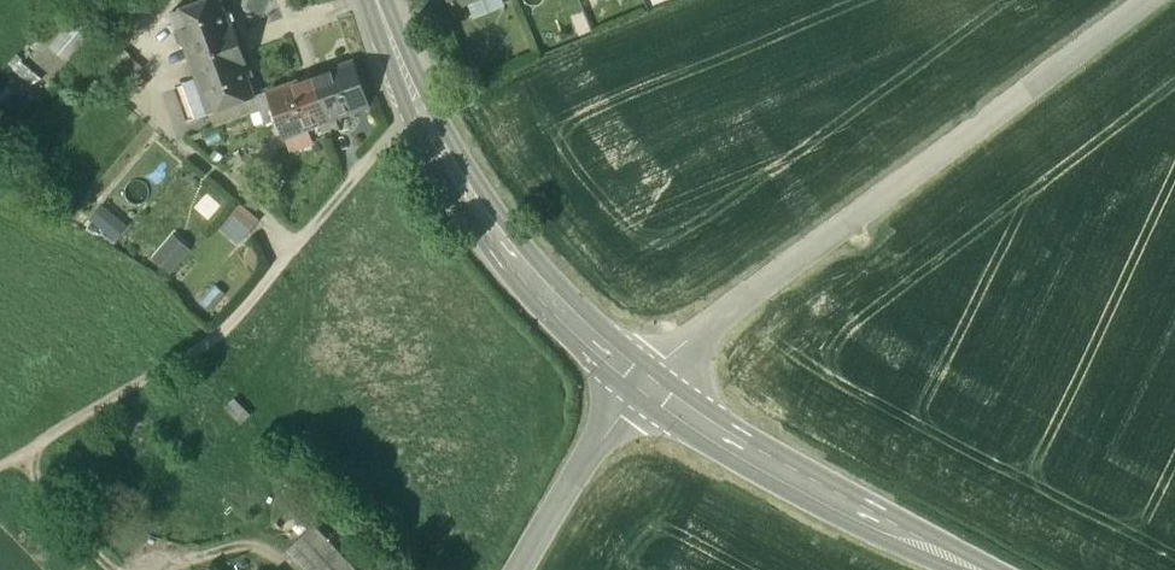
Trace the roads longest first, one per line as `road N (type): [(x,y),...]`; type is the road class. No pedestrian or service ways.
road 1 (unclassified): [(635,379),(1150,0)]
road 2 (secondary): [(635,379),(557,315),(511,262),(421,115),(374,0)]
road 3 (secondary): [(974,569),(760,459),(635,379)]
road 4 (unclassified): [(520,569),(635,379)]
road 5 (track): [(18,455),(109,569)]

